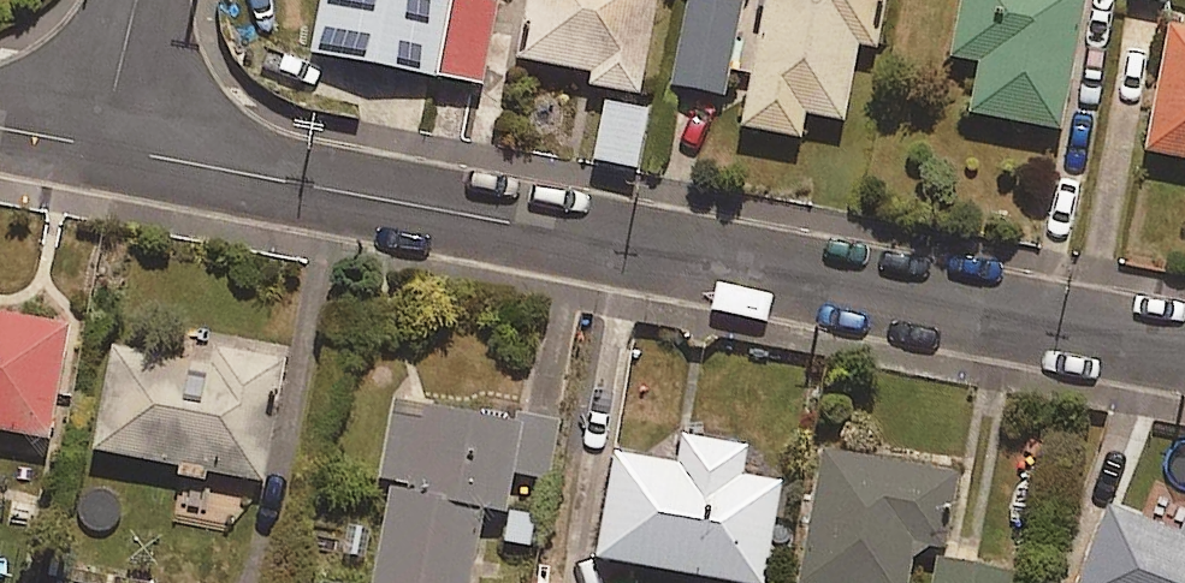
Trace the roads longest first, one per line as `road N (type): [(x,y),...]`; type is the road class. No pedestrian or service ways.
road 1 (residential): [(111,144),(1184,347)]
road 2 (residential): [(111,144),(144,0)]

